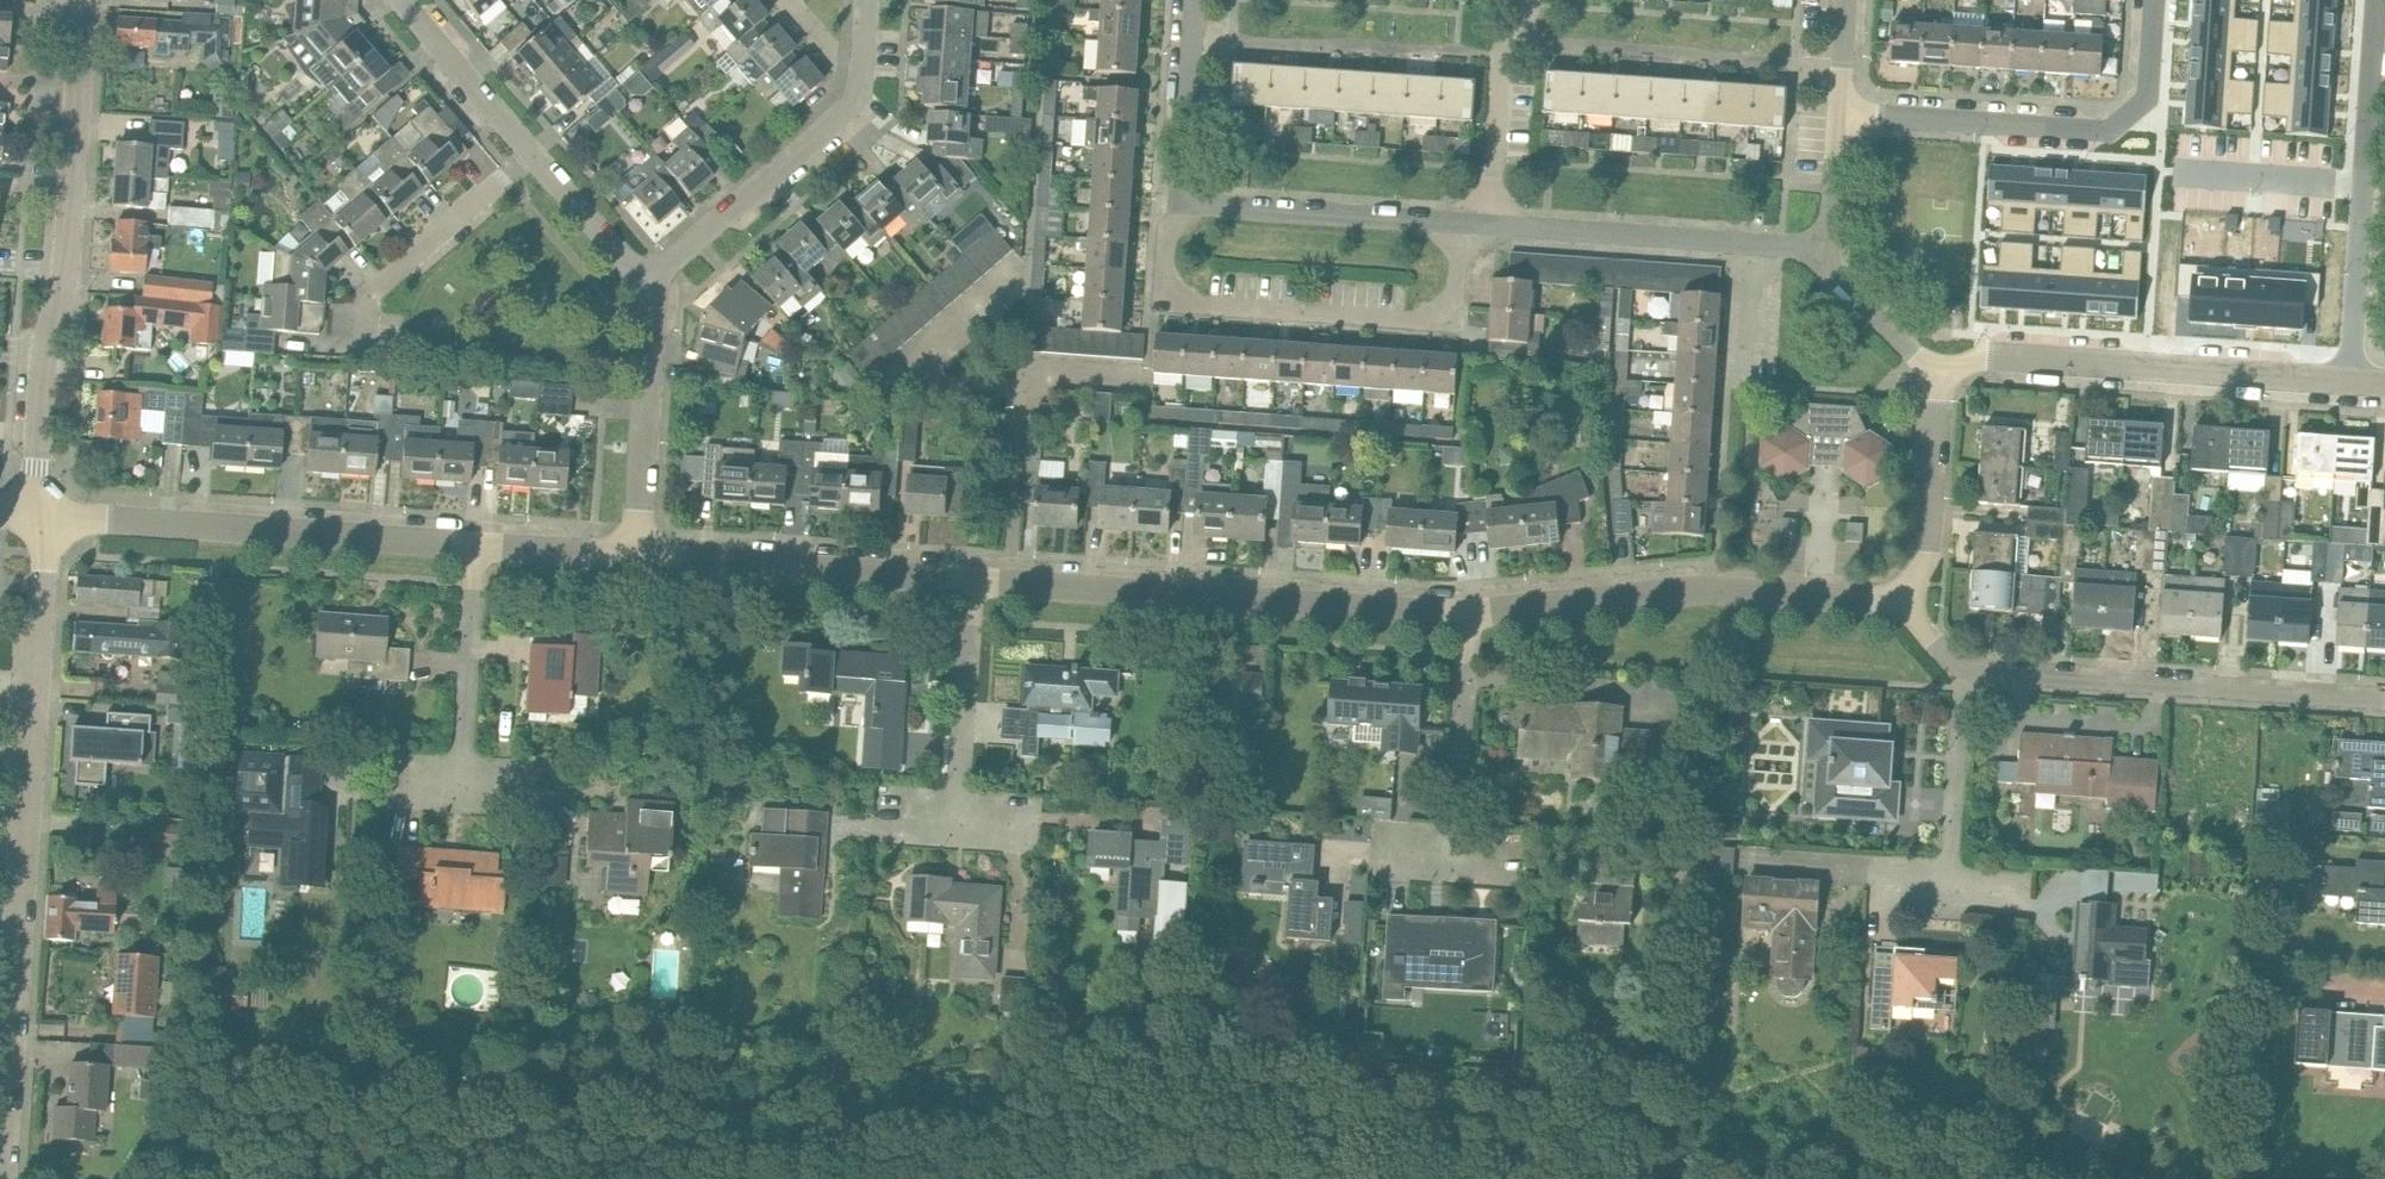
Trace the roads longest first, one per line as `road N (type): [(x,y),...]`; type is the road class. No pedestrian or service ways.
road 1 (unclassified): [(0,1123),(36,516)]
road 2 (tertiary): [(1468,614),(973,580)]
road 3 (tertiary): [(36,516),(45,357),(67,266),(80,62)]
road 4 (tertiary): [(477,545),(36,516)]
road 5 (tertiary): [(1903,601),(1714,589),(1468,614)]
road 6 (residential): [(2384,698),(1964,669)]
road 7 (residential): [(1838,111),(2110,130),(2149,96),(2155,0)]
road 8 (tertiary): [(2351,377),(1995,354),(1939,368)]
road 9 (residential): [(2377,0),(2351,377)]
road 10 (residential): [(1194,304),(1419,319),(1444,314),(1455,298),(1461,221)]
road 11 (tertiary): [(973,580),(689,560),(638,543)]
road 12 (residential): [(656,288),(670,262),(850,108),(863,59)]
road 13 (residential): [(1461,221),(1211,204),(1189,194)]
road 14 (residential): [(366,345),(368,294),(533,154)]
road 15 (residential): [(638,543),(656,288)]
road 16 (residential): [(1745,241),(1491,223)]
road 17 (residential): [(459,792),(477,545)]
road 18 (residential): [(957,823),(973,580)]
road 19 (residential): [(1455,853),(1468,614)]
road 20 (tertiary): [(1903,601),(1927,544),(1939,368)]
road 21 (unclassified): [(1491,223),(1502,57),(1526,32),(1529,0)]
road 22 (residential): [(1950,887),(1964,669)]
road 23 (residential): [(533,154),(405,0)]
road 24 (residential): [(1189,194),(1183,168),(1195,0)]
road 25 (residential): [(656,288),(533,154)]
road 26 (unclassified): [(1939,368),(1828,271),(1829,247)]
road 27 (tertiary): [(638,543),(582,552),(477,545)]
road 28 (residential): [(1829,247),(1838,111)]
road 29 (residential): [(1738,377),(1745,241)]
road 30 (residential): [(1194,304),(1167,272),(1170,228),(1189,194)]

